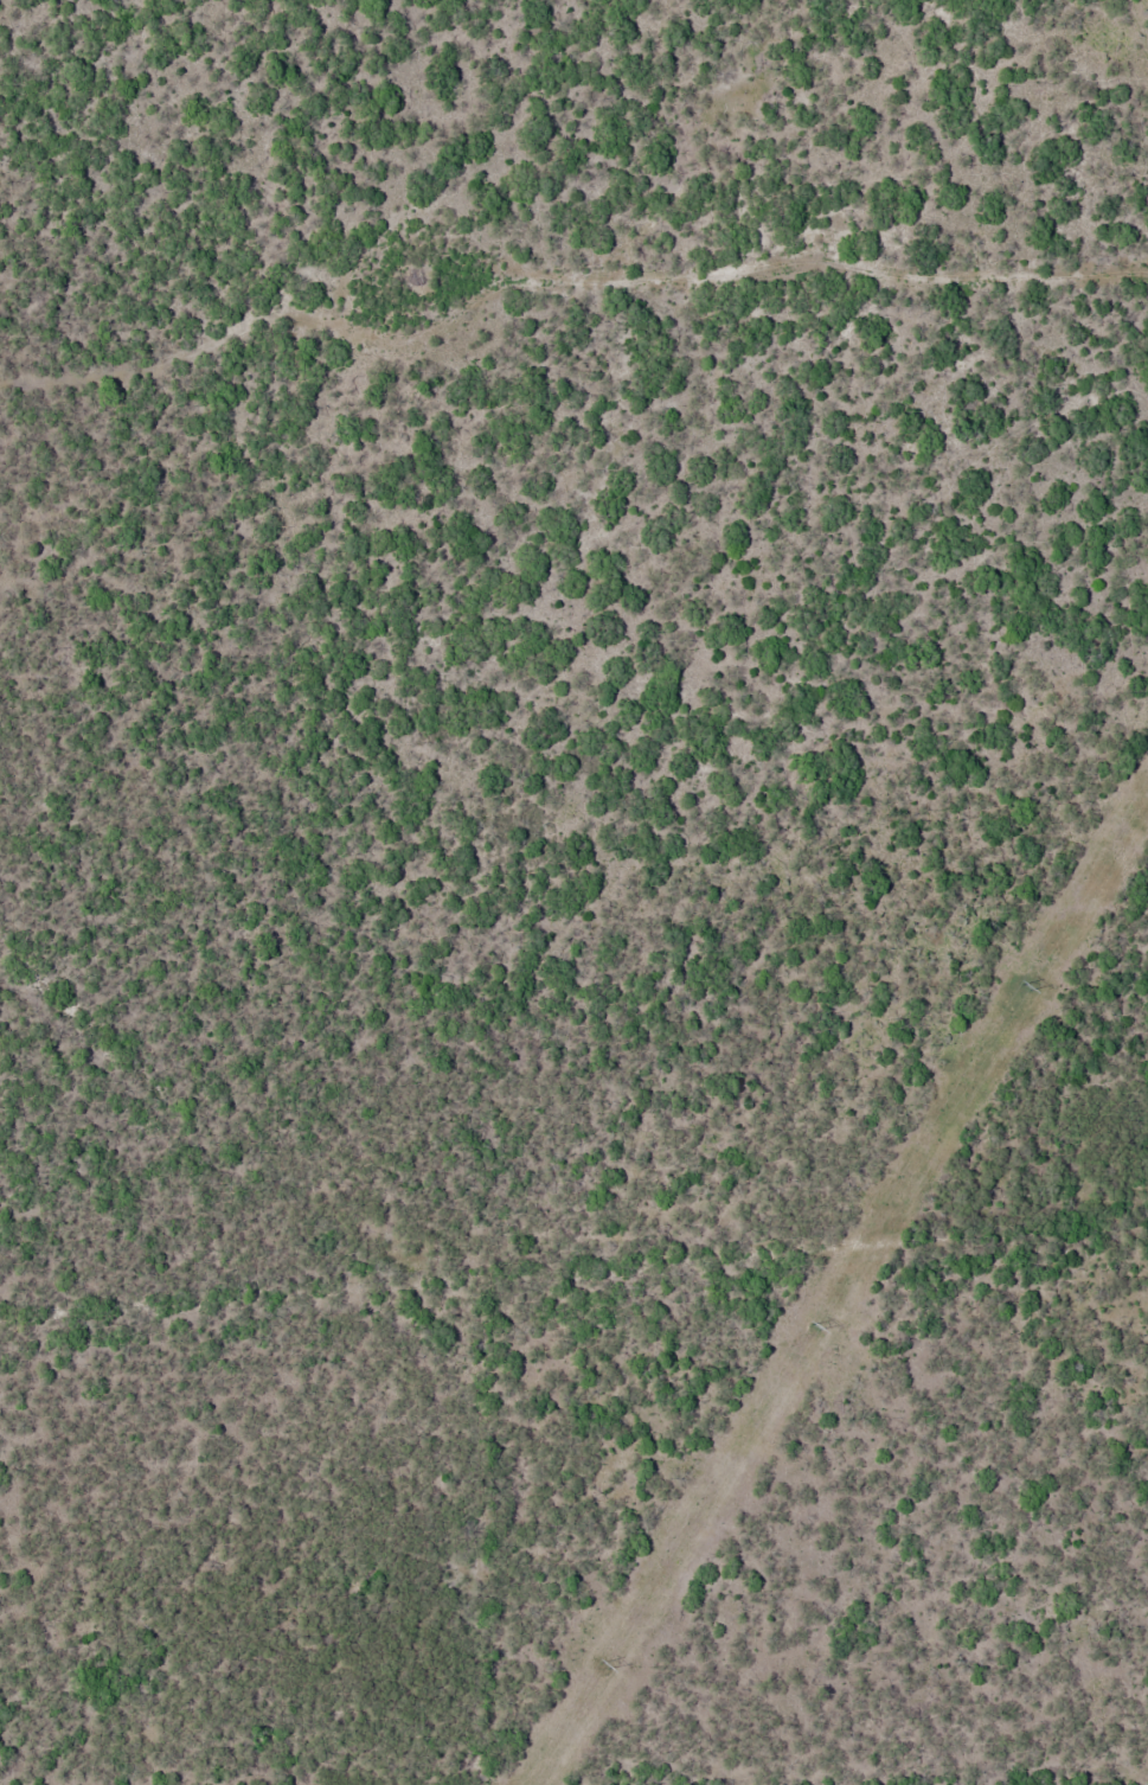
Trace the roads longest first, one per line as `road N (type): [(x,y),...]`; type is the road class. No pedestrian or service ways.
road 1 (residential): [(1147,303),(544,308)]

